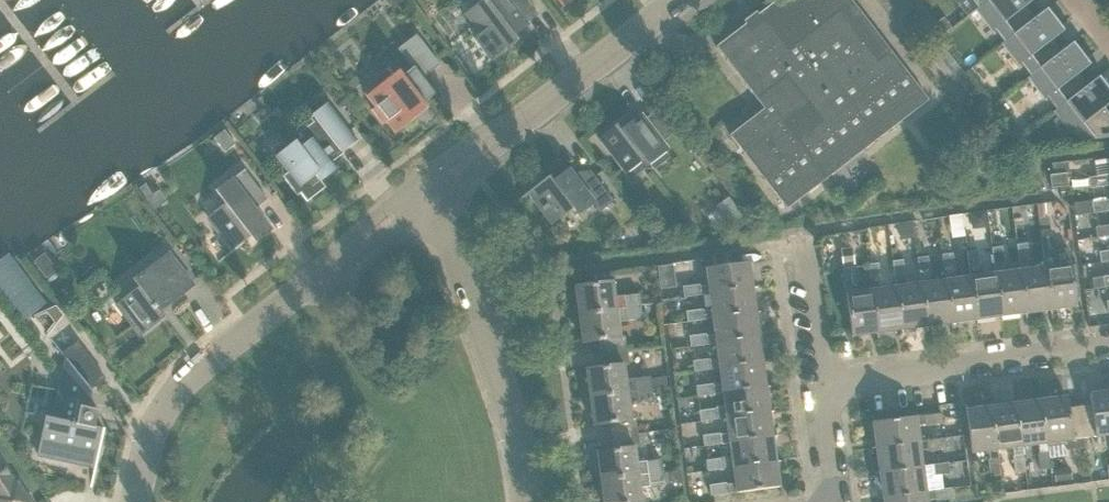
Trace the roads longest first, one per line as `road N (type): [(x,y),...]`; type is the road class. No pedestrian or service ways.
road 1 (unclassified): [(138,501),(158,423),(200,365),(426,195)]
road 2 (residential): [(525,501),(512,405),(426,195)]
road 3 (unclassified): [(426,195),(680,0)]
road 4 (residential): [(818,379),(1108,343)]
road 5 (residential): [(818,379),(798,241)]
road 6 (residential): [(839,501),(818,379)]

